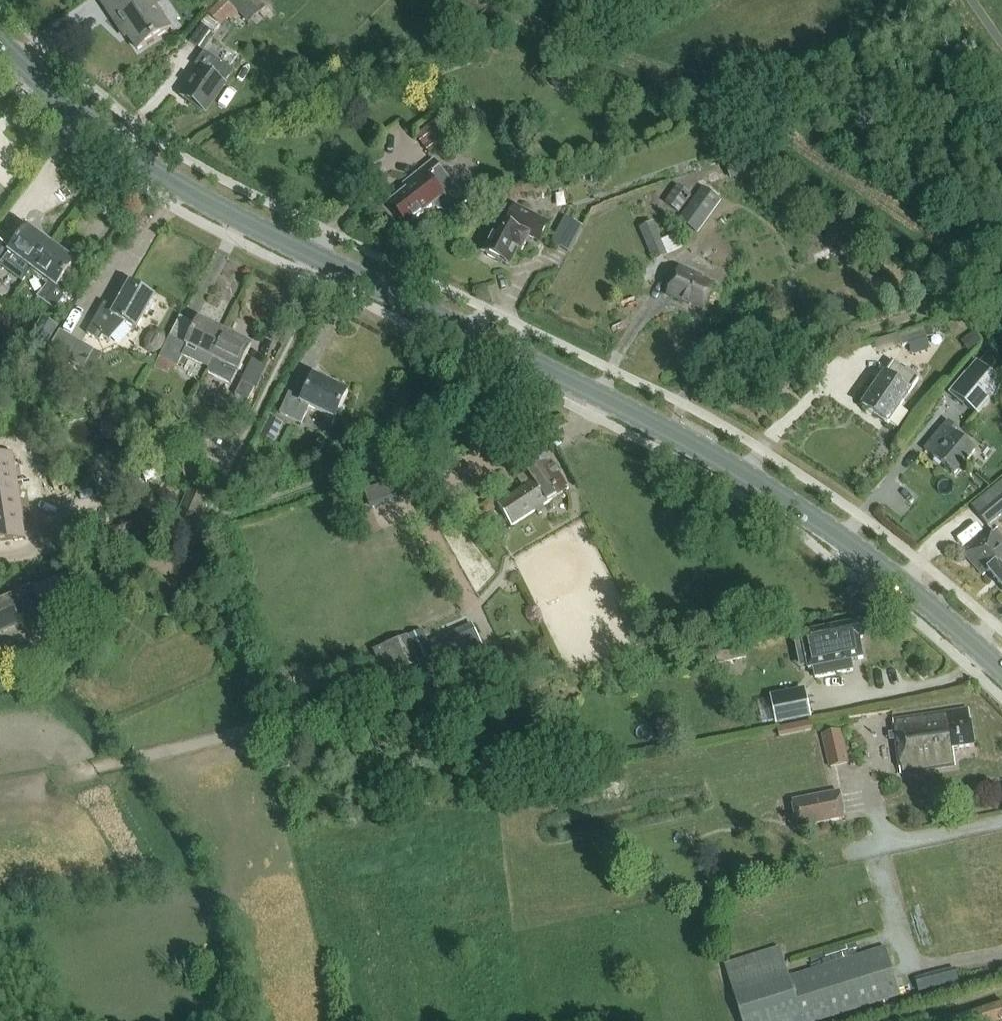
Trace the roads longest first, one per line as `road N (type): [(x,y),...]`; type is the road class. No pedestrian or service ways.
road 1 (secondary): [(1001,671),(790,499),(669,428),(171,178),(0,42)]

